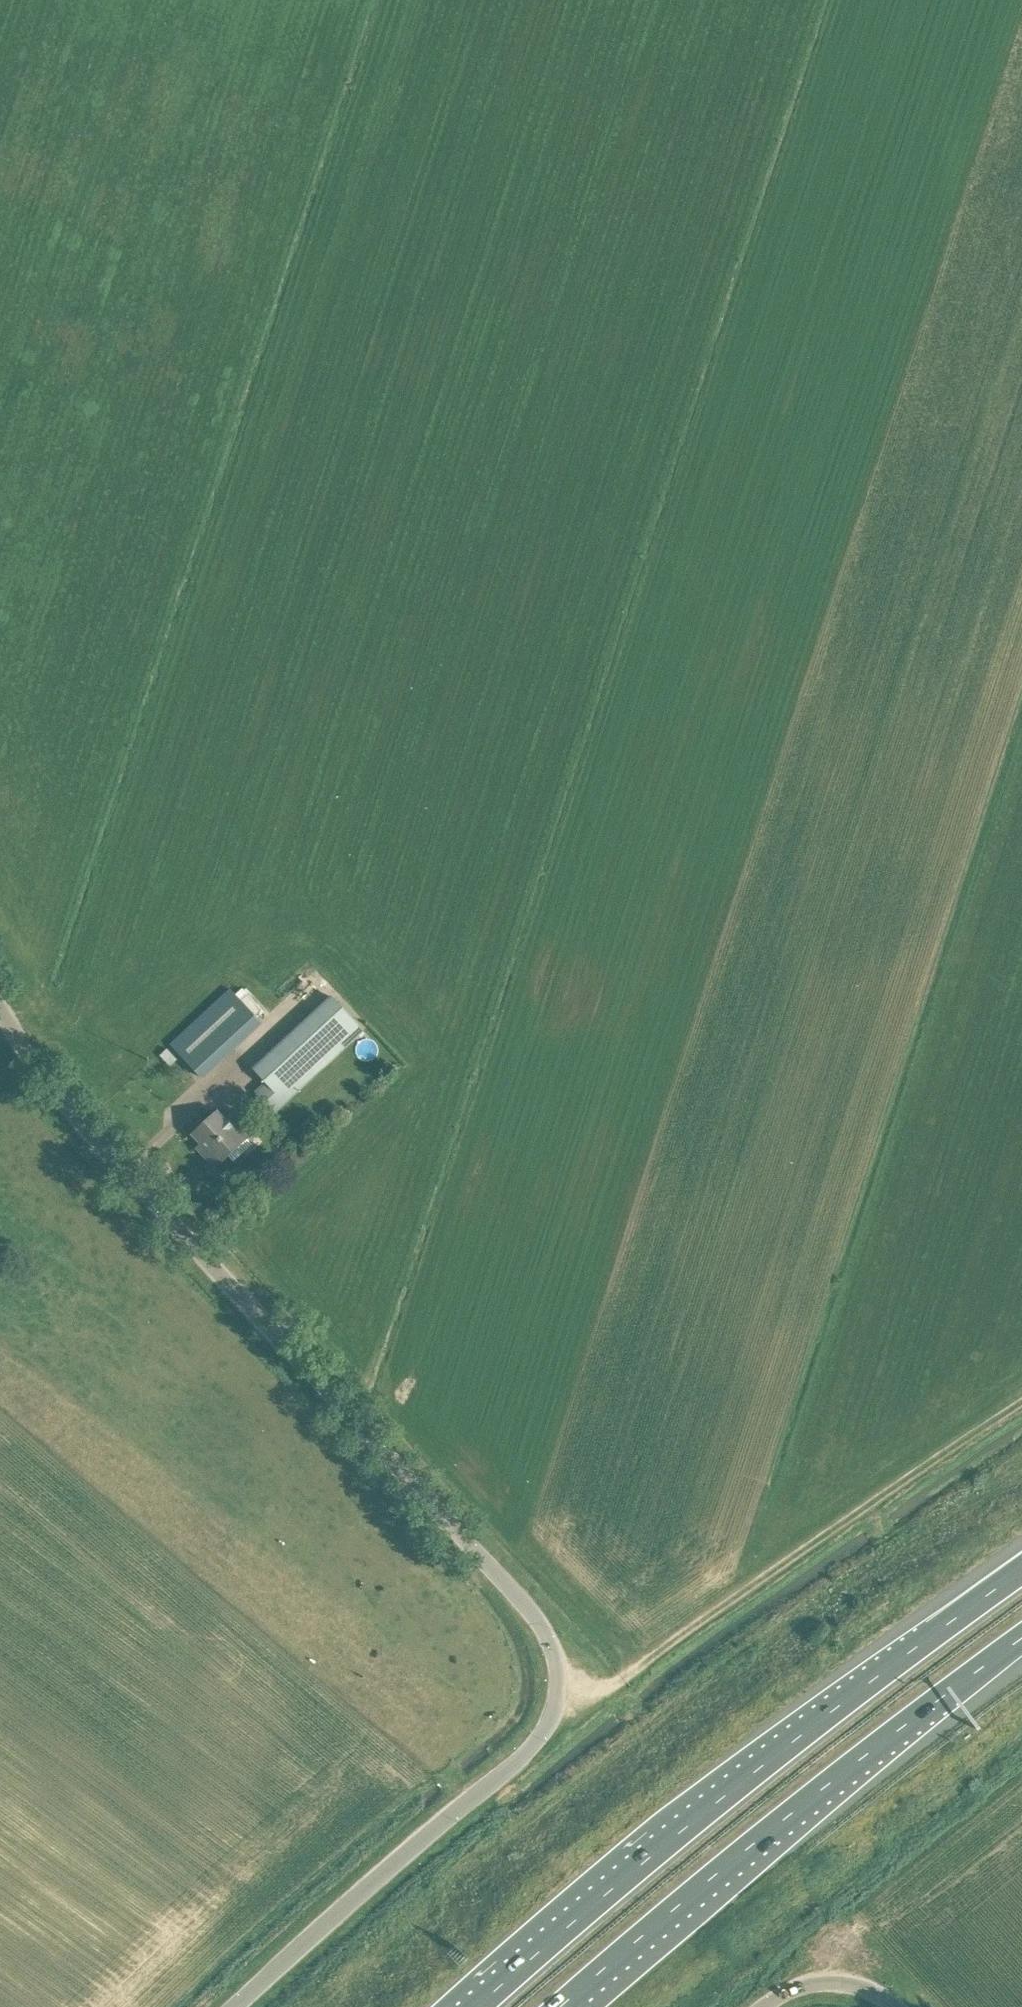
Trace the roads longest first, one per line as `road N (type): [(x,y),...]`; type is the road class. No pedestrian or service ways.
road 1 (unclassified): [(235,2006),(534,1744),(554,1699),(553,1648),(527,1603),(55,1096),(0,1007)]
road 2 (motorway): [(1021,1570),(735,1787),(477,2006)]
road 3 (motorway): [(558,2006),(1021,1638)]
road 4 (track): [(557,1681),(614,1682),(1021,1402)]
road 5 (unclassified): [(899,2006),(873,1989),(807,1982),(764,2006)]

